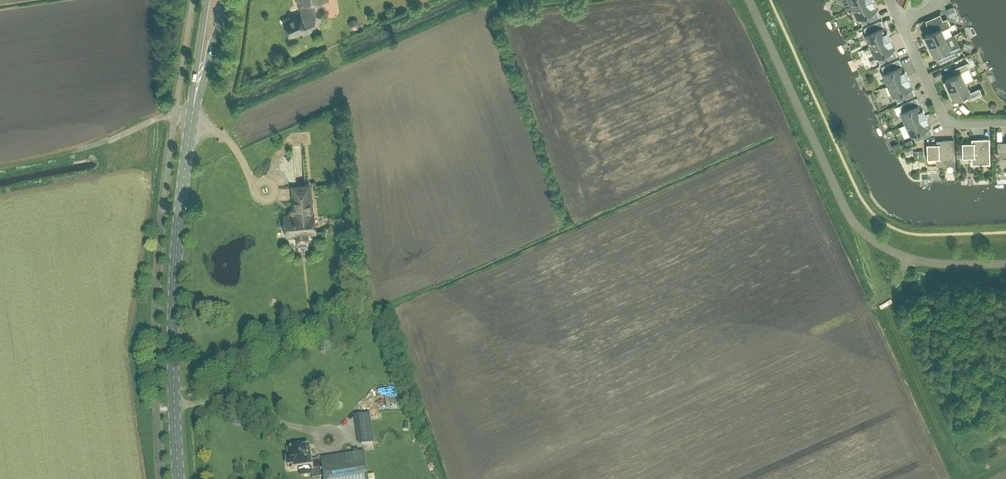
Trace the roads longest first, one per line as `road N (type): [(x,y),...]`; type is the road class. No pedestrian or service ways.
road 1 (unclassified): [(1005,264),(933,263),(866,235),(844,205),(749,0)]
road 2 (secondary): [(178,478),(174,285),(197,84)]
road 3 (residential): [(900,23),(949,121),(1005,122)]
road 4 (track): [(193,116),(162,116),(74,152)]

